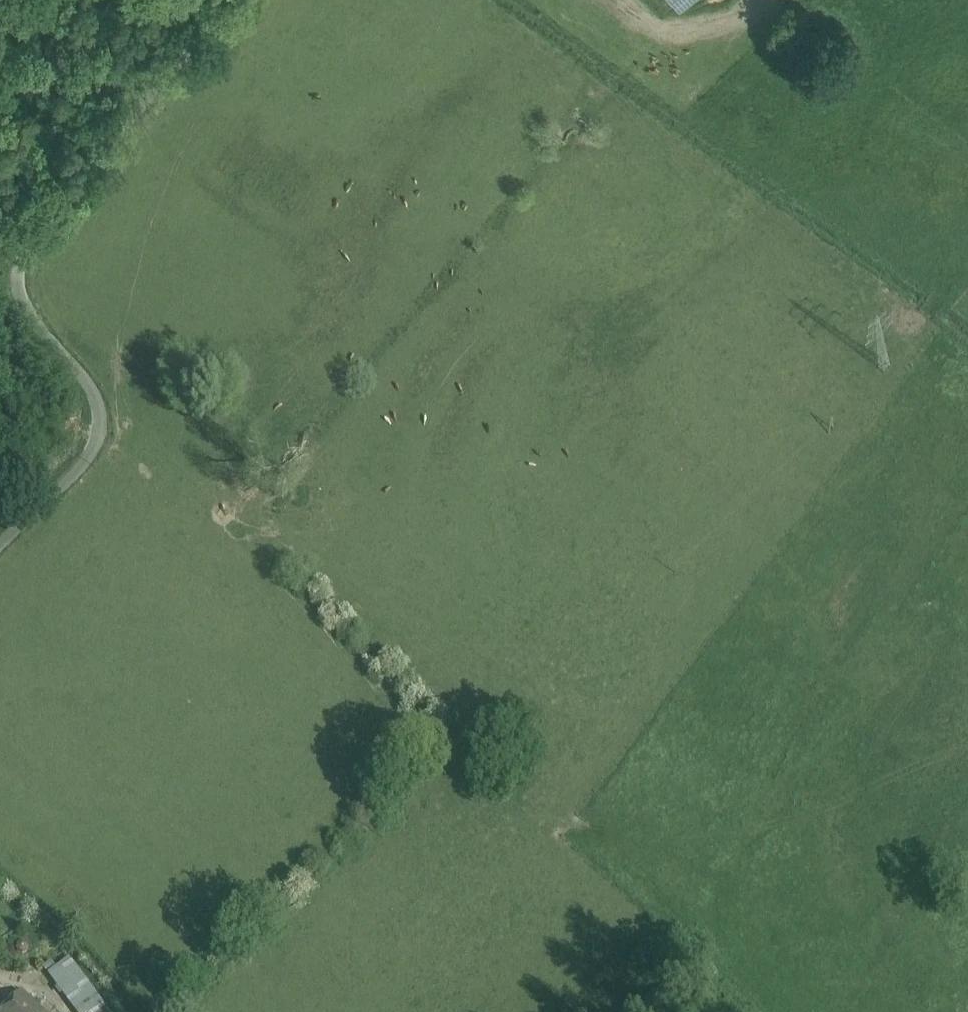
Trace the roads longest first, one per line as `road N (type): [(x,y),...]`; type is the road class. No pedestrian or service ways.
road 1 (track): [(232,0),(27,235),(12,277),(24,316),(86,376),(104,416),(94,463),(0,549)]

